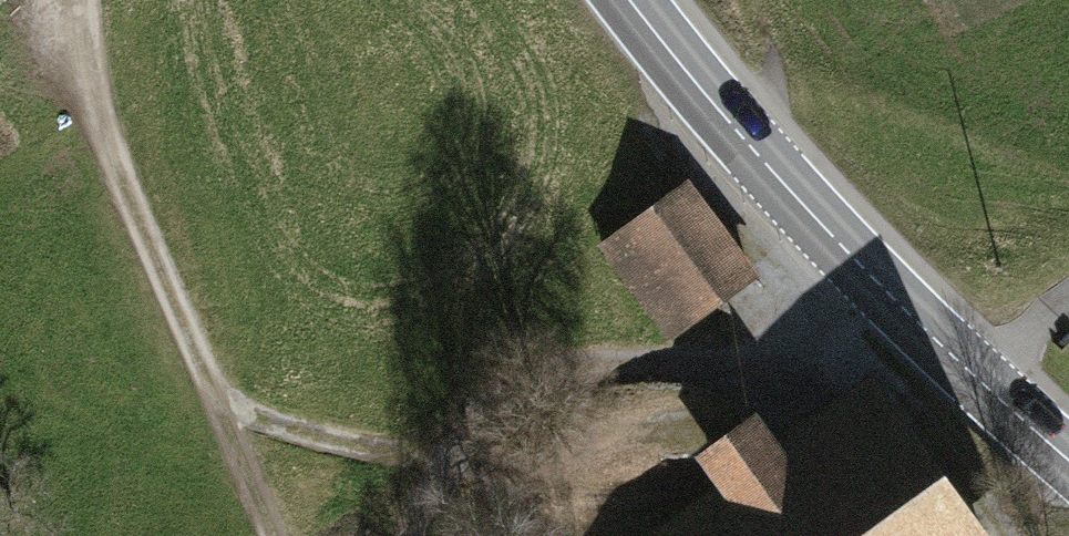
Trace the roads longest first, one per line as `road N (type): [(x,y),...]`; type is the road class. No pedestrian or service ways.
road 1 (track): [(81,0),(91,86),(224,413),(402,451),(548,367),(729,371),(915,328)]
road 2 (secondary): [(1068,465),(915,328),(792,201),(620,0)]
road 3 (track): [(224,413),(267,535)]

